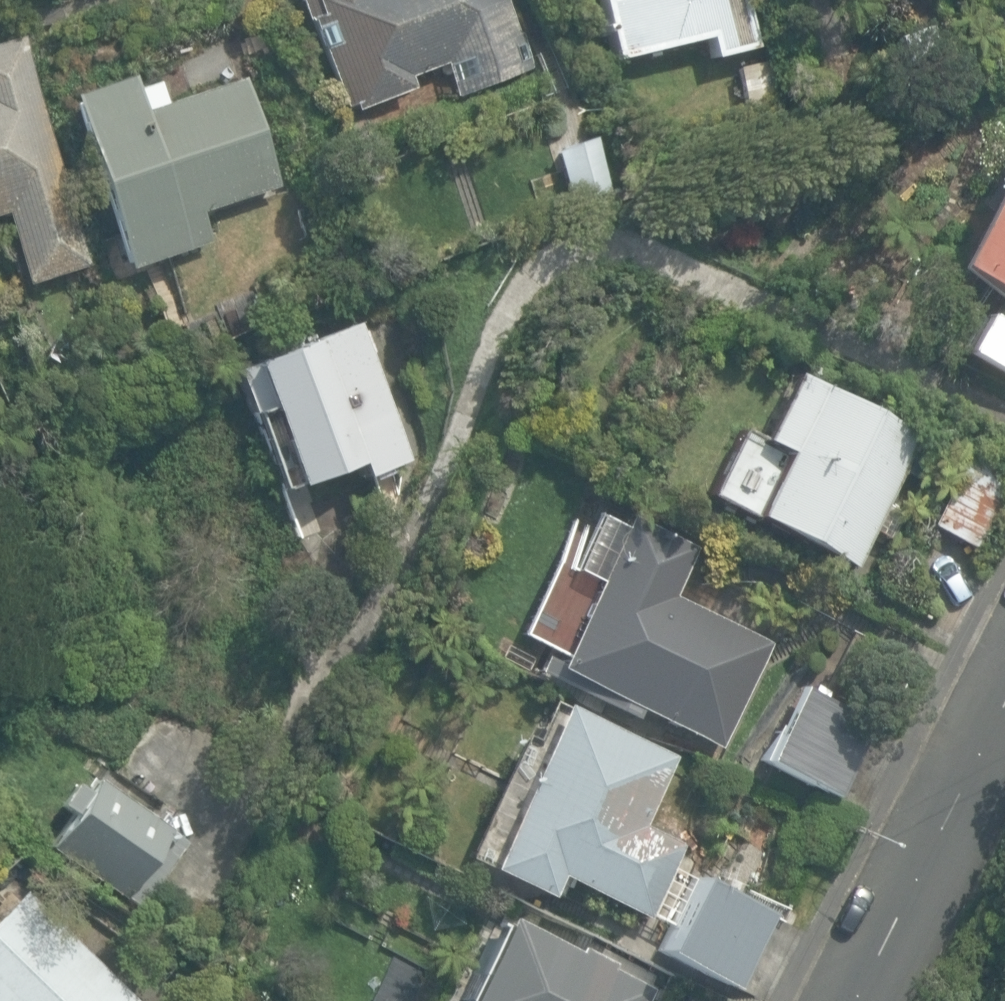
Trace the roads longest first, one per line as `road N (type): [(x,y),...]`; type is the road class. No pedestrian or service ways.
road 1 (tertiary): [(1004,694),(851,1000)]

